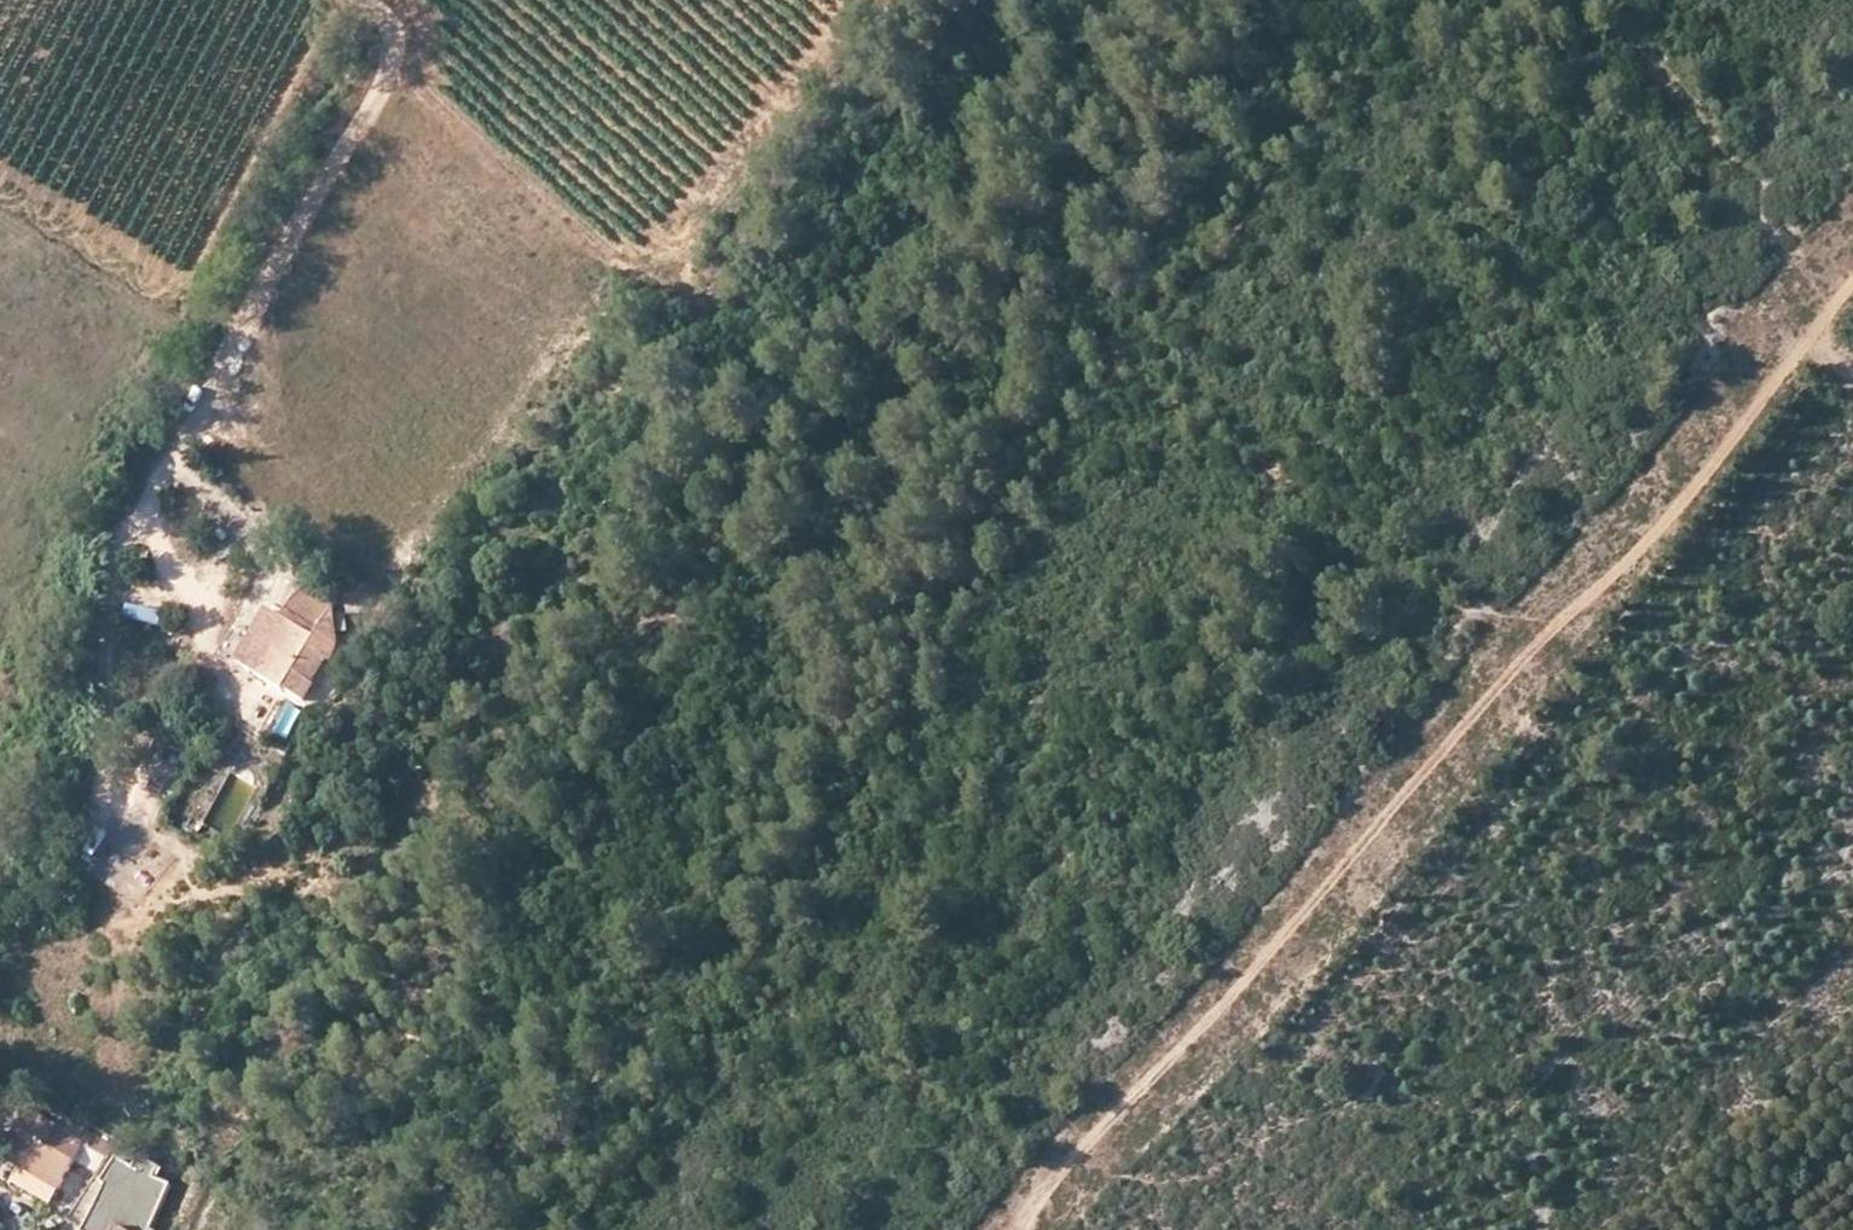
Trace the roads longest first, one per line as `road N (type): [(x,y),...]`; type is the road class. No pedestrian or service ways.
road 1 (track): [(1852,288),(1658,528),(1012,1229)]

